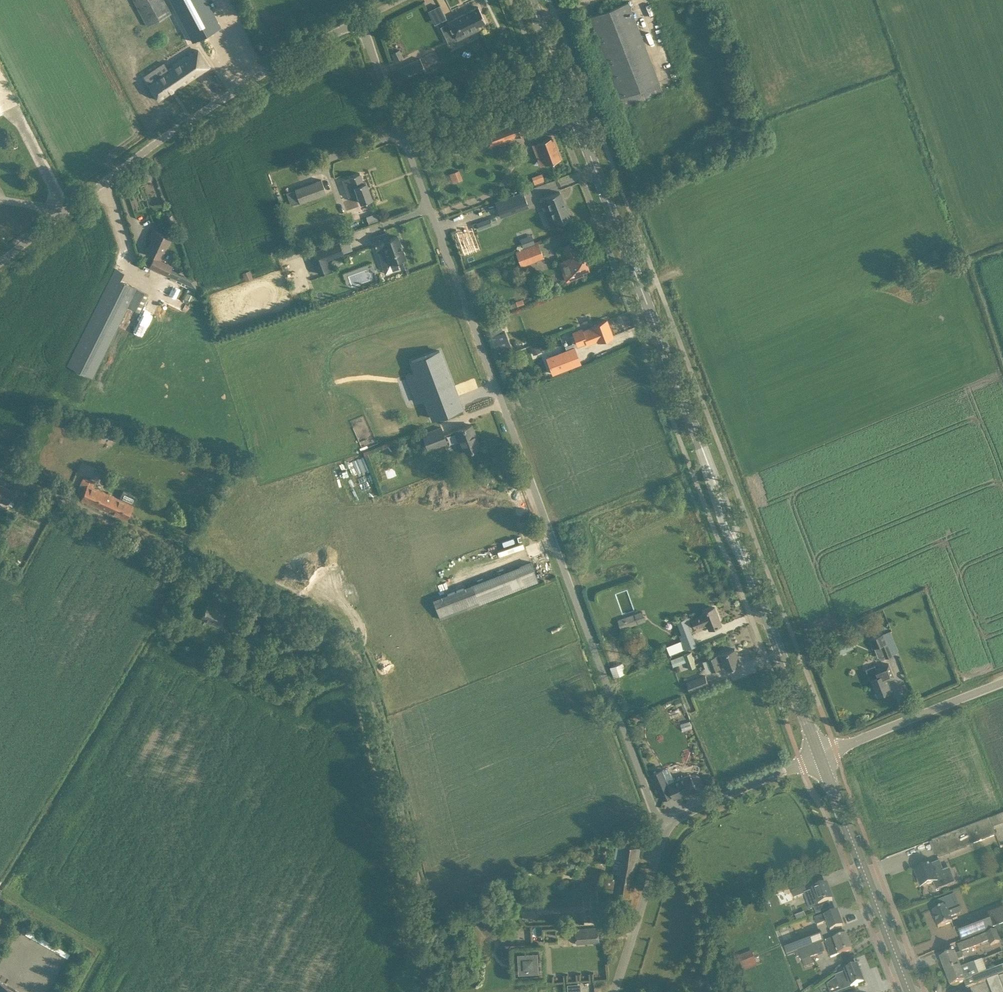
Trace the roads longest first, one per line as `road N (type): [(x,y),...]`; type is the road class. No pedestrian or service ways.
road 1 (unclassified): [(667,827),(656,820),(355,22)]
road 2 (track): [(443,991),(360,670),(347,650),(318,624),(0,472)]
road 3 (secondary): [(711,476),(530,0)]
road 4 (unclassified): [(63,210),(238,86),(355,22)]
road 5 (secondary): [(908,991),(820,757)]
road 6 (secondary): [(820,757),(743,556)]
road 7 (unclassified): [(820,757),(1002,686)]
road 8 (unclassified): [(613,991),(667,827)]
road 9 (unclassified): [(667,827),(820,757)]

